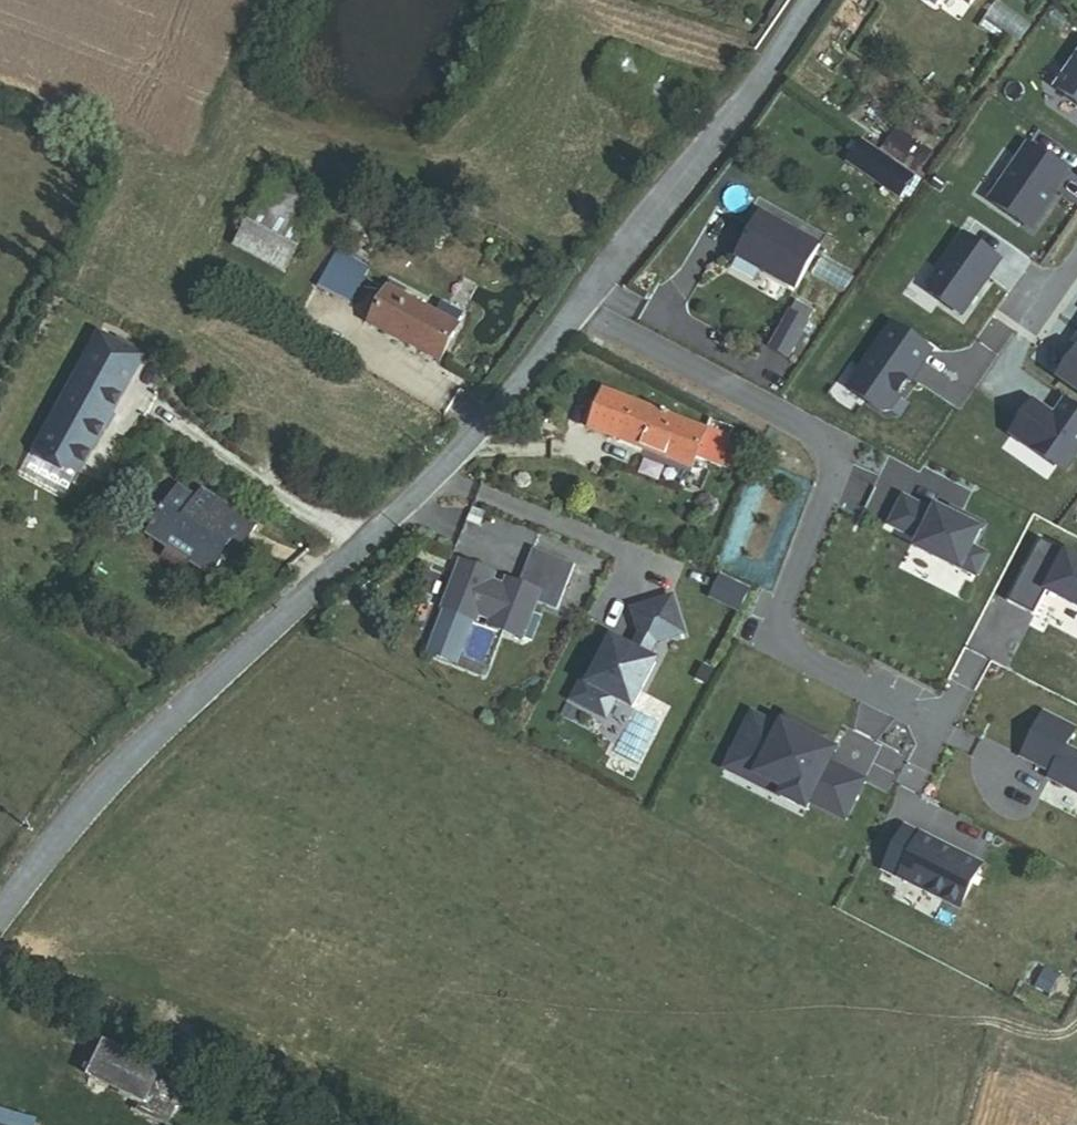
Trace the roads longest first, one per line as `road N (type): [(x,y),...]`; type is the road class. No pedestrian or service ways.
road 1 (residential): [(576,309),(461,447),(110,782),(0,926)]
road 2 (residential): [(576,309),(835,446),(771,641),(942,726)]
road 3 (residential): [(816,0),(576,309)]

